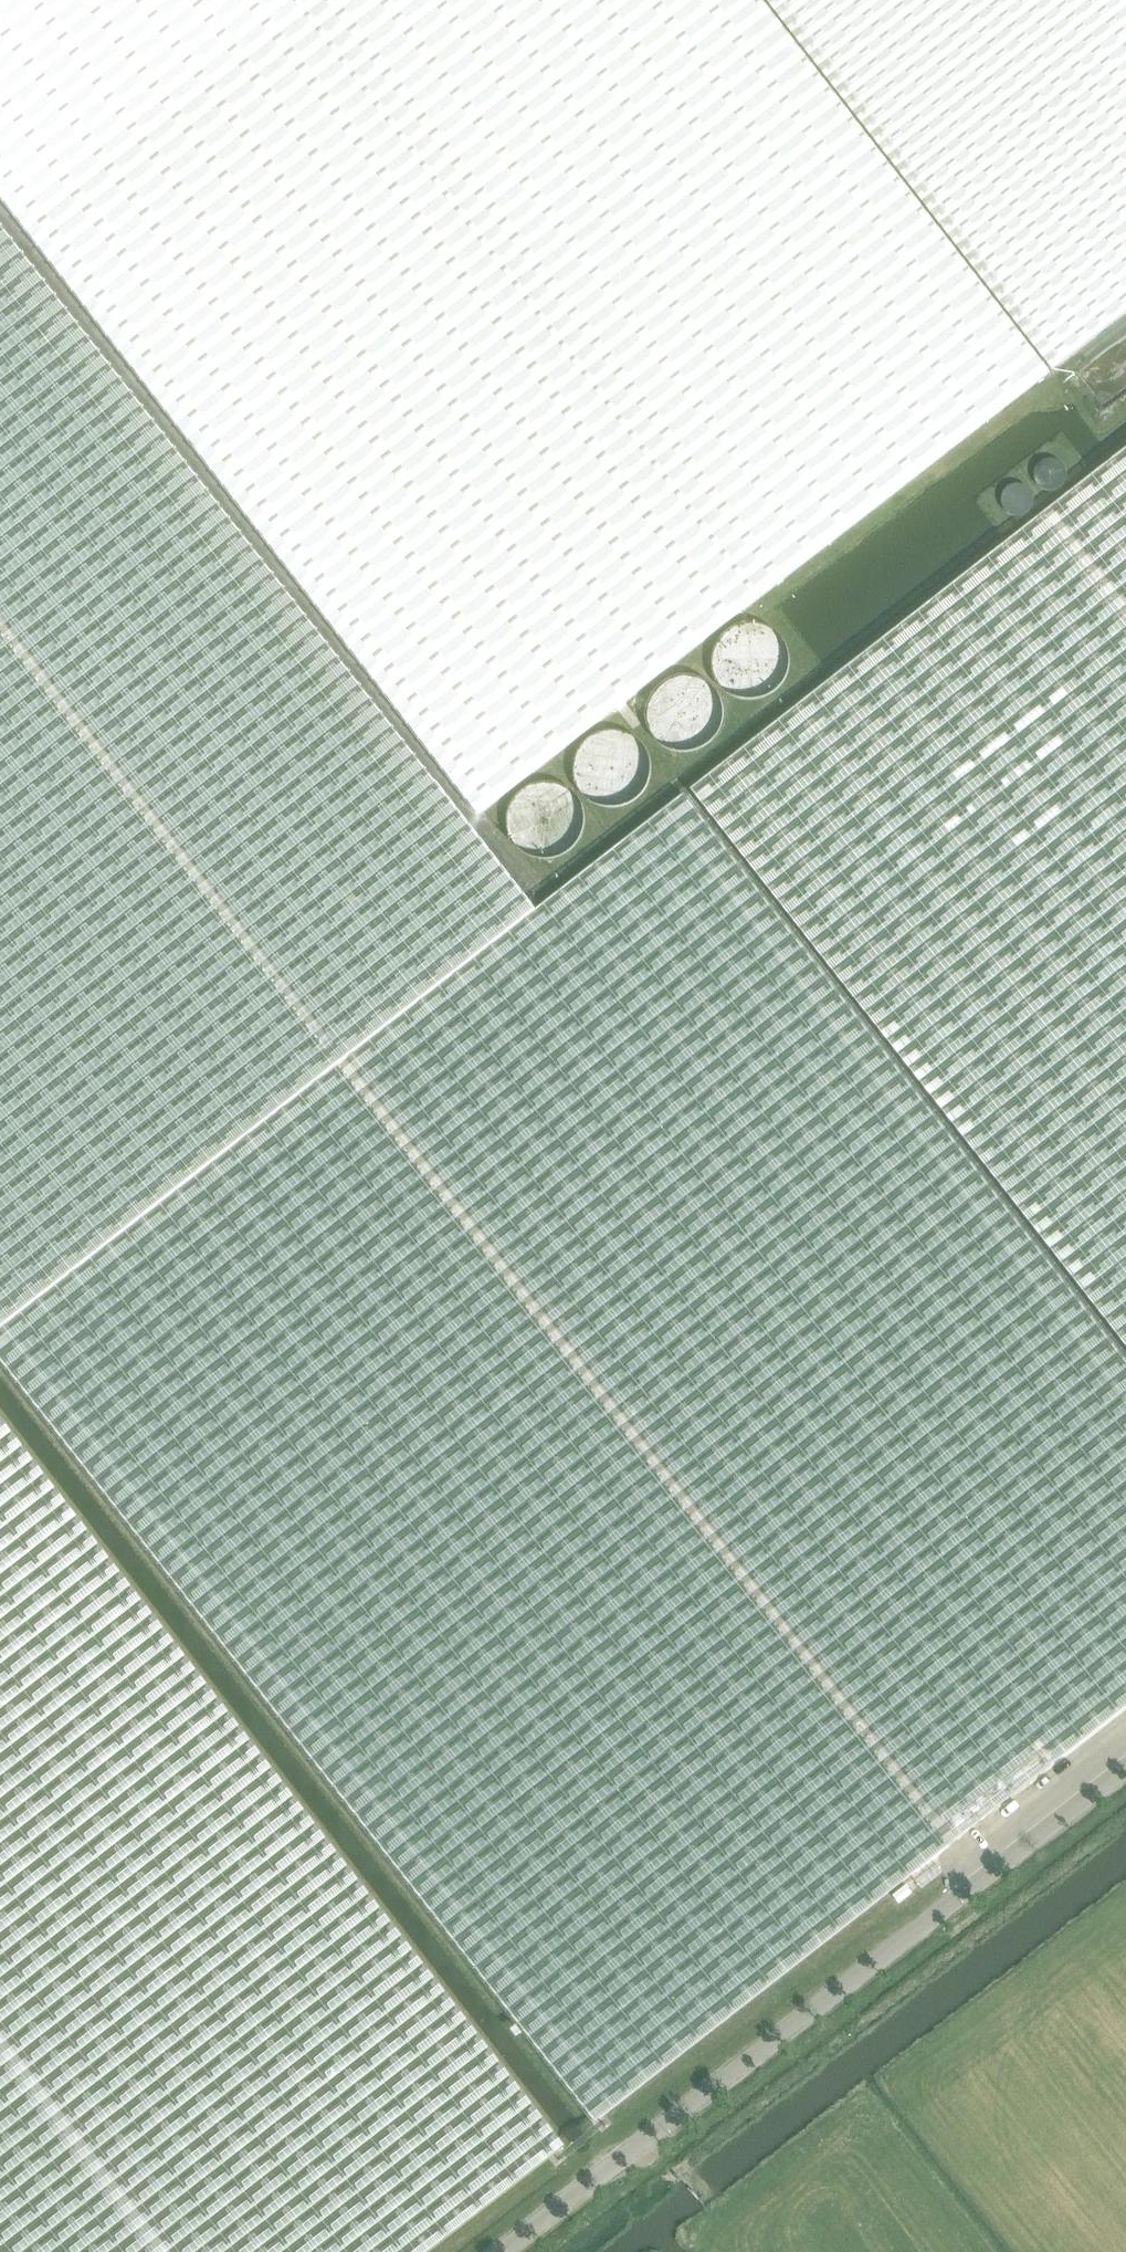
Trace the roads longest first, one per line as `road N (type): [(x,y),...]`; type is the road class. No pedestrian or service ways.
road 1 (tertiary): [(494,2251),(1125,1760)]

